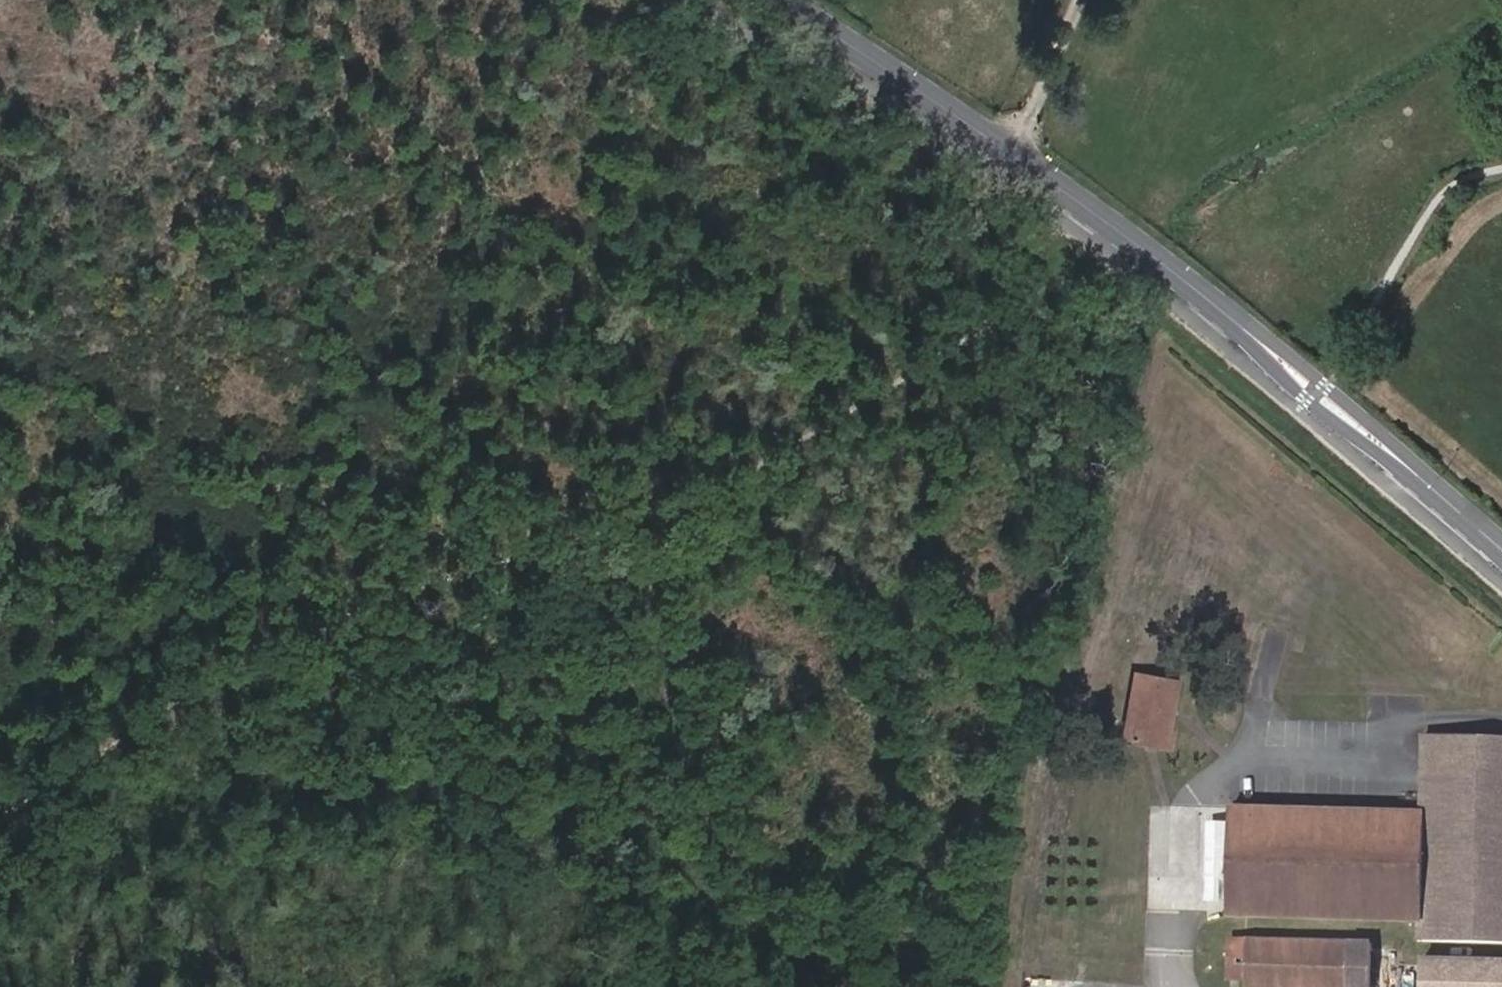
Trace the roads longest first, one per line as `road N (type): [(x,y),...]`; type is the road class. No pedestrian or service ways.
road 1 (tertiary): [(803,0),(1018,141),(1214,304)]
road 2 (tertiary): [(1214,304),(1307,400),(1431,487)]
road 3 (tertiary): [(1431,487),(1274,345),(1214,304)]
road 4 (track): [(1018,141),(1079,0)]

